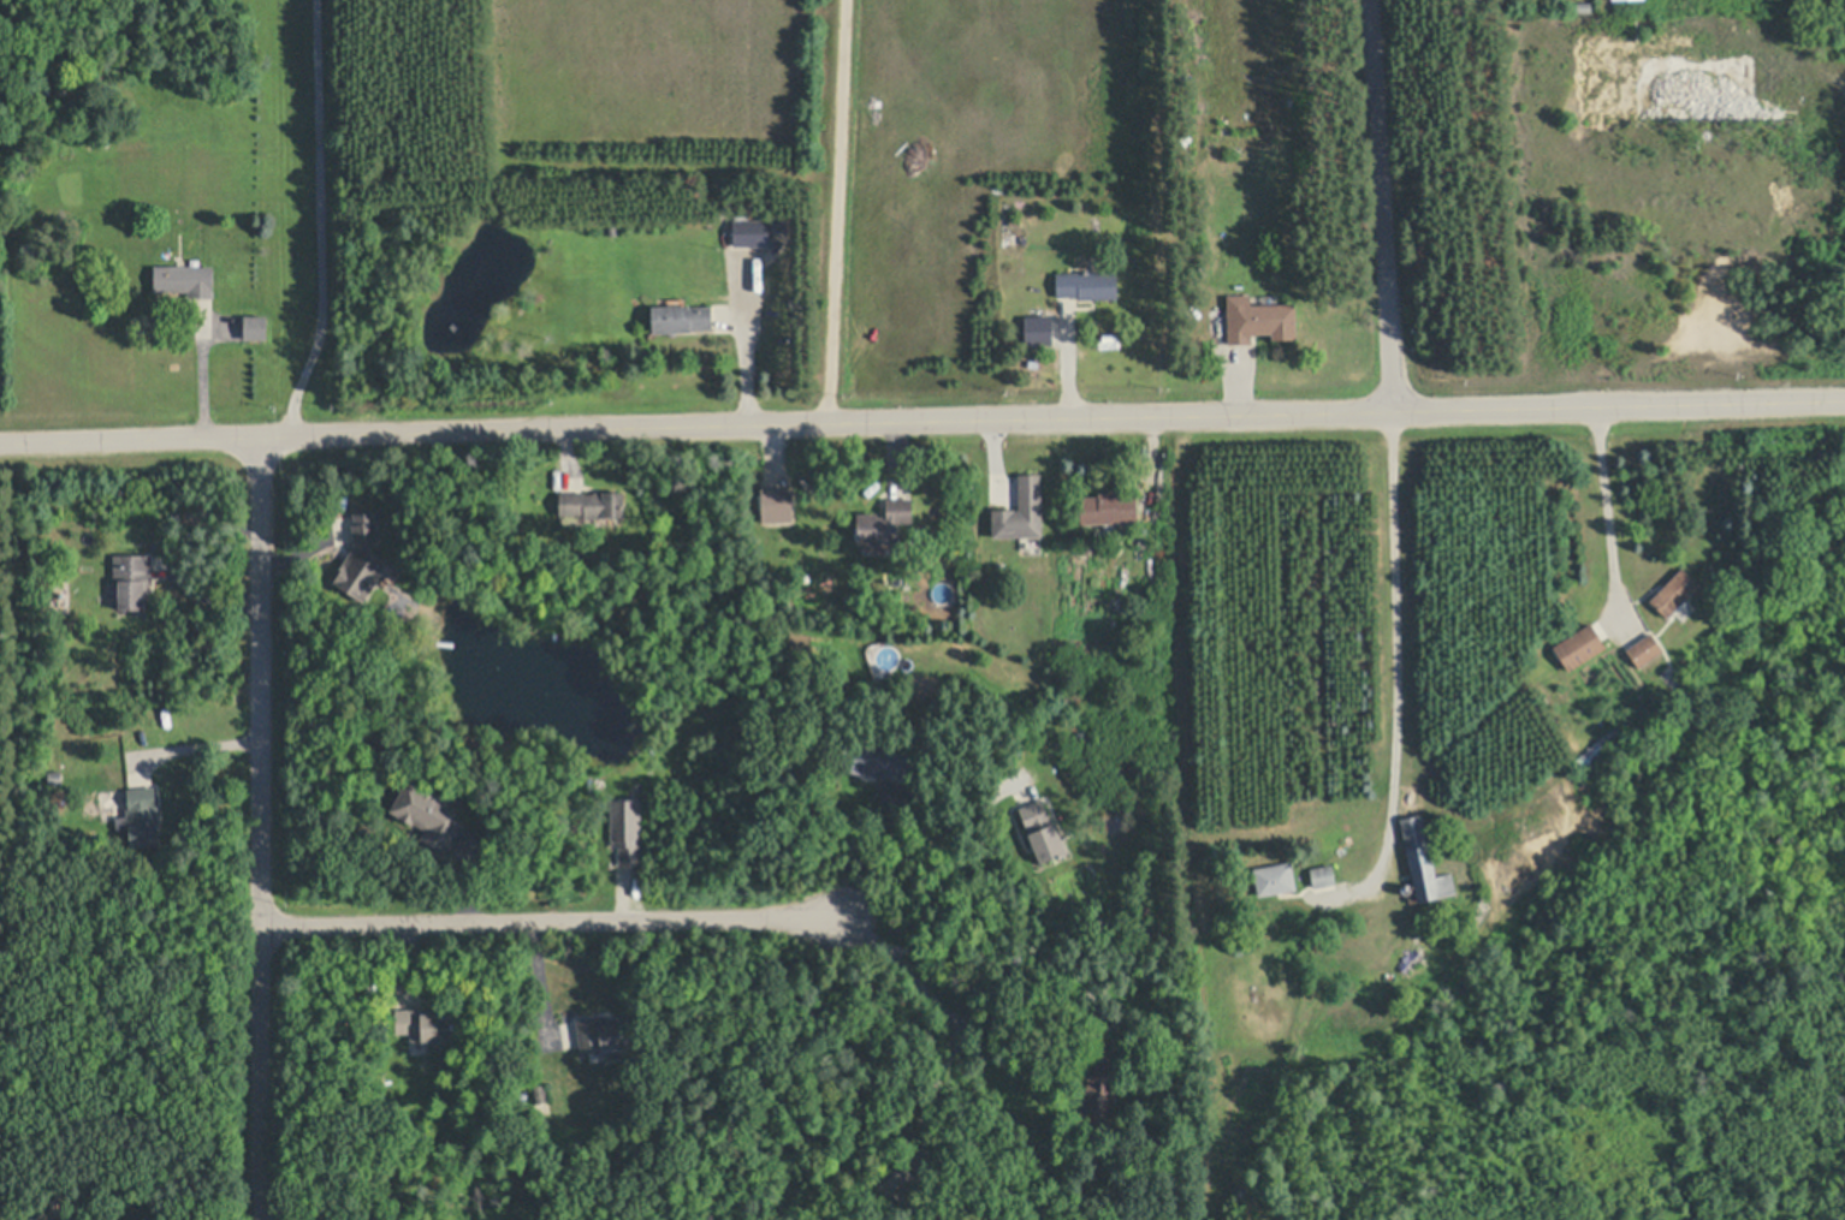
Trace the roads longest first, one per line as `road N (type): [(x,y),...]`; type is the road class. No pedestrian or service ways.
road 1 (residential): [(0,444),(1844,403)]
road 2 (residential): [(260,438),(273,1219)]
road 3 (residential): [(265,927),(832,918)]
road 4 (residential): [(1390,415),(1370,0)]

